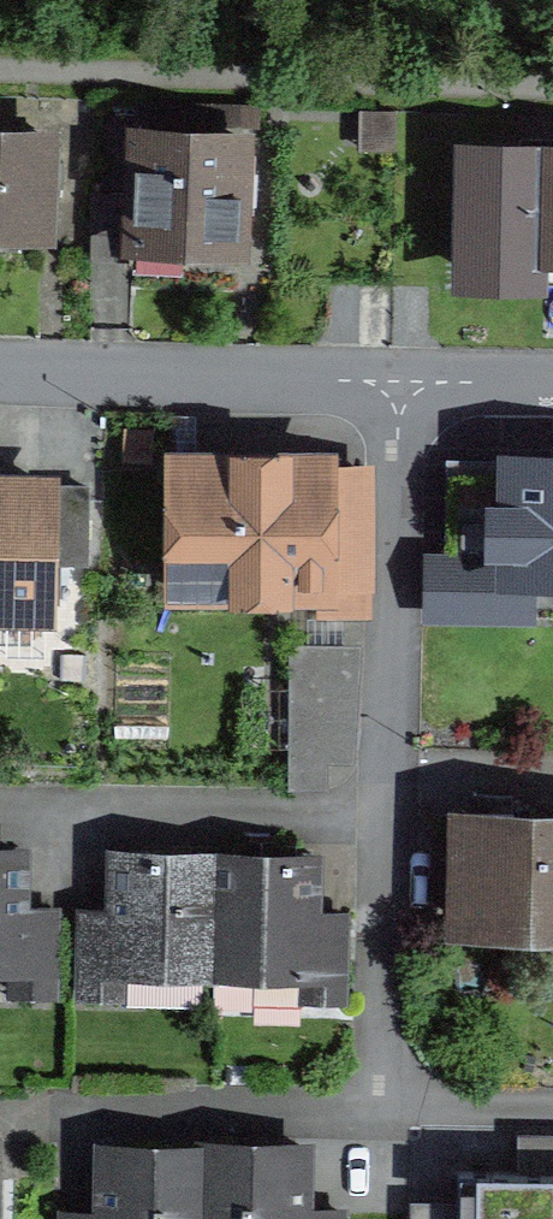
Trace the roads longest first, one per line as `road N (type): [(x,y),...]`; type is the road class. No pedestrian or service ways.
road 1 (residential): [(400,381),(388,819)]
road 2 (residential): [(400,381),(0,371)]
road 3 (residential): [(0,814),(388,819)]
road 4 (residential): [(382,1110),(55,1106)]
road 5 (residential): [(388,819),(382,1110)]
road 6 (residential): [(382,1110),(552,1110)]
road 7 (residential): [(552,382),(400,381)]

